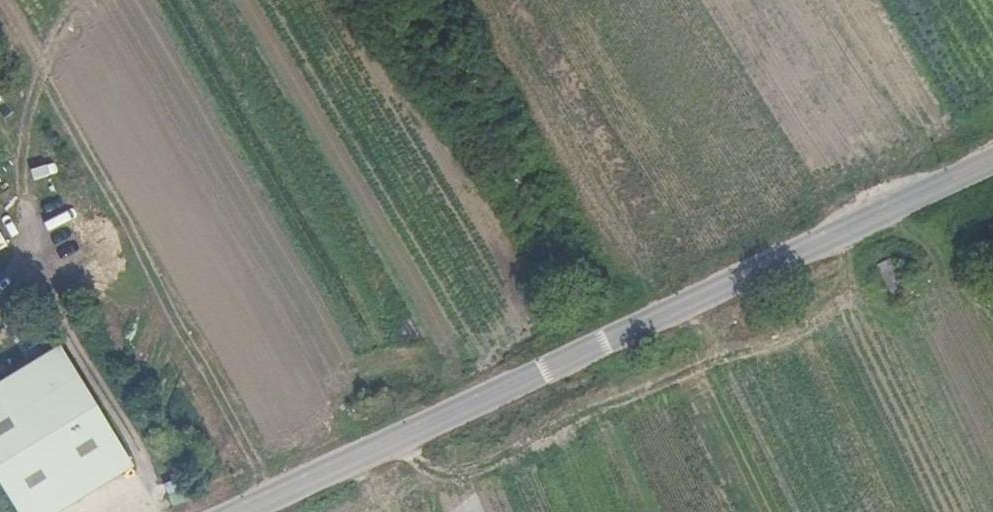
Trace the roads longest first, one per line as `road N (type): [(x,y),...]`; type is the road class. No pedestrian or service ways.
road 1 (unclassified): [(992,163),(240,511)]

